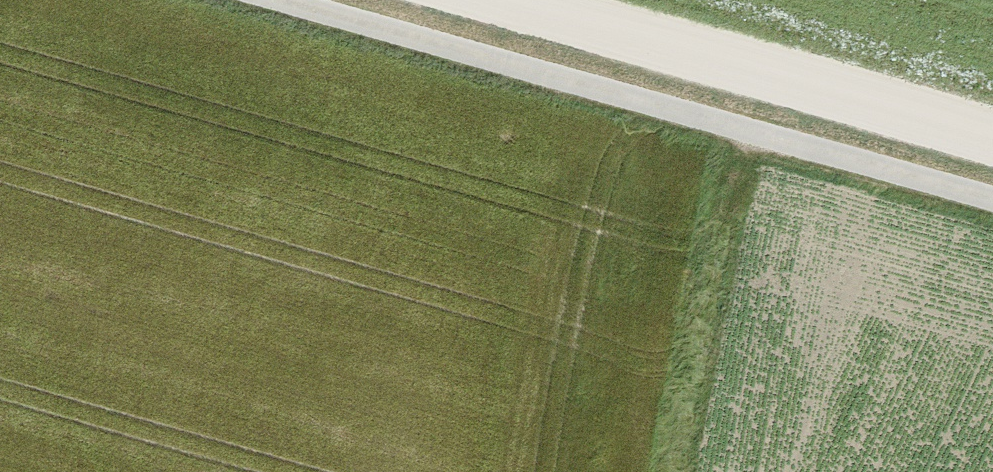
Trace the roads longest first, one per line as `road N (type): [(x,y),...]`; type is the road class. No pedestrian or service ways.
road 1 (track): [(308,0),(992,202)]

